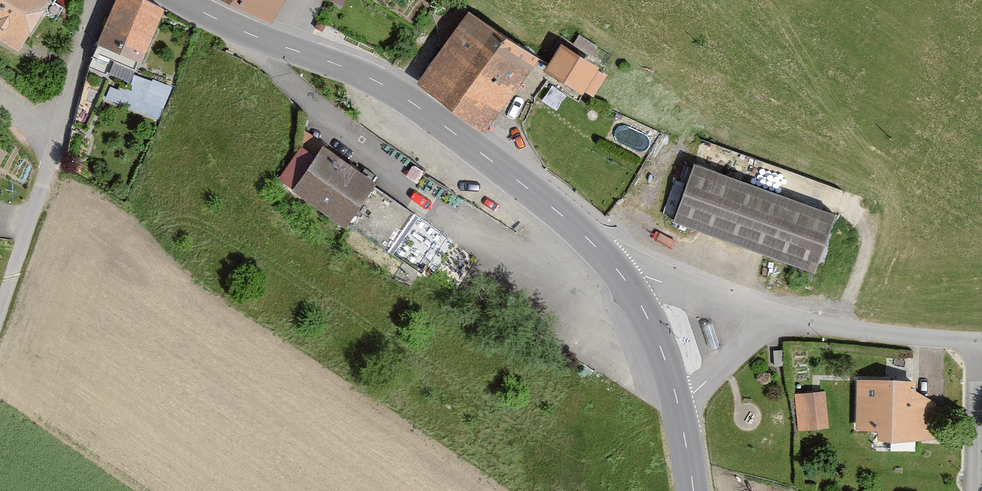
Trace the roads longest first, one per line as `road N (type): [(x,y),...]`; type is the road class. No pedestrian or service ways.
road 1 (secondary): [(623,277),(563,216),(402,96),(182,0)]
road 2 (unclassified): [(768,321),(981,343)]
road 3 (unclassified): [(623,277),(646,276),(768,321)]
road 4 (secondary): [(678,407),(654,332),(623,277)]
road 5 (unclassified): [(768,321),(678,407)]

